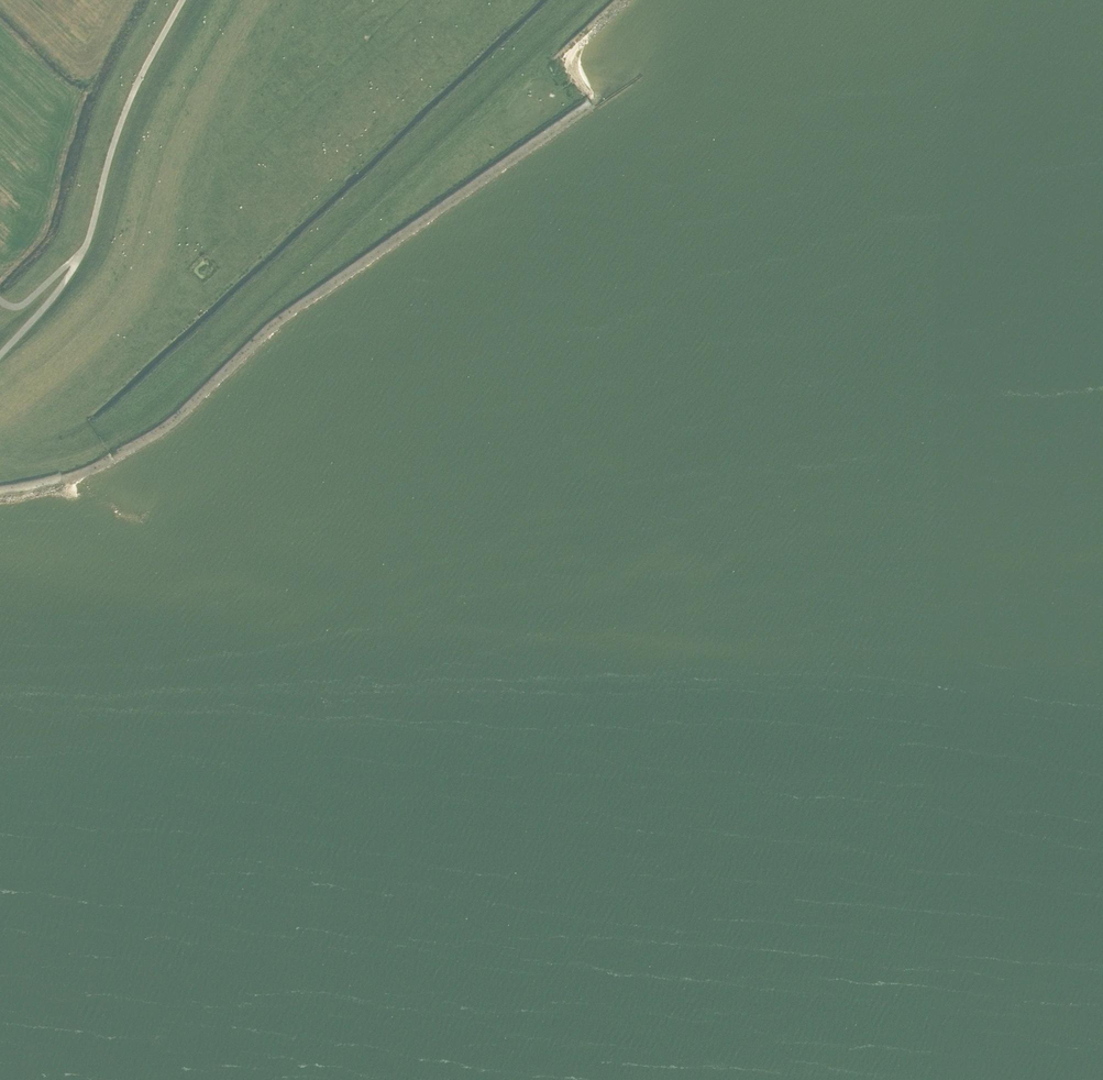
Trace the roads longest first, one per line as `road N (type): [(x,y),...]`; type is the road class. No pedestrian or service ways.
road 1 (unclassified): [(0,356),(51,301),(87,245),(125,112),(183,0)]

